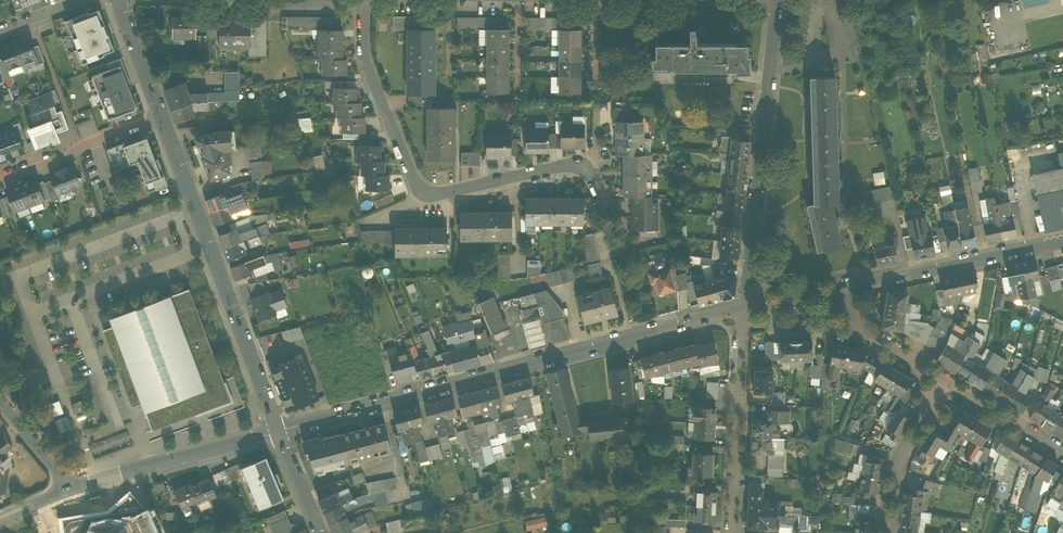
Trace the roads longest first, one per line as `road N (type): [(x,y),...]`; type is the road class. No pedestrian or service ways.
road 1 (residential): [(744,307),(279,431)]
road 2 (residential): [(618,247),(595,177),(577,165),(438,197),(408,172),(362,52),(361,0)]
road 3 (residential): [(279,431),(160,117)]
road 4 (residential): [(744,307),(778,1)]
road 5 (residential): [(732,532),(744,307)]
road 6 (residential): [(71,485),(279,431)]
road 7 (residential): [(863,284),(1062,241)]
road 8 (residential): [(0,180),(160,117)]
road 9 (residential): [(888,532),(901,461),(944,388)]
road 10 (residential): [(863,284),(860,332),(944,388)]
road 11 (residential): [(944,388),(1062,457)]
road 12 (residential): [(160,117),(118,0)]
road 13 (residential): [(744,307),(863,284)]

